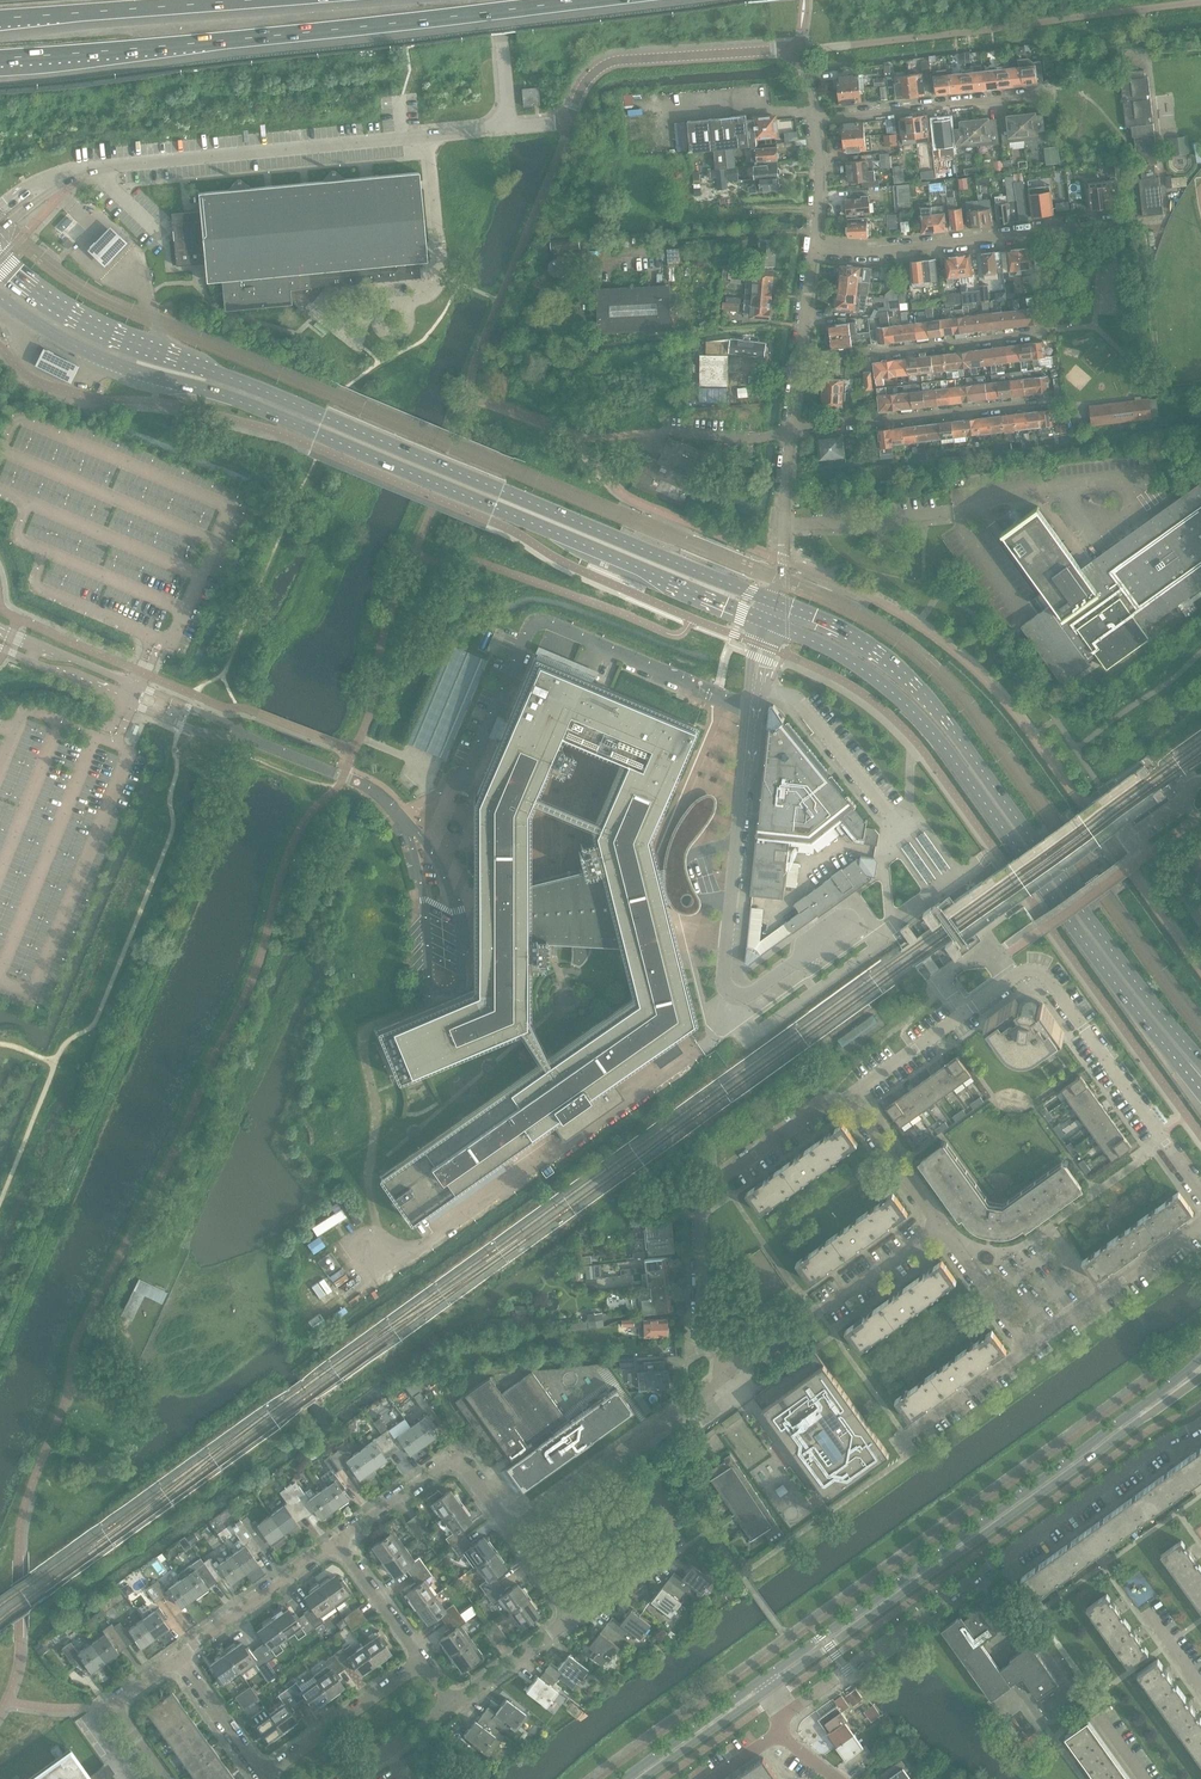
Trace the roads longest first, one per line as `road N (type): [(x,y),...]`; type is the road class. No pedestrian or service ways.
road 1 (secondary): [(774,601),(119,338),(76,318),(0,262)]
road 2 (secondary): [(0,298),(109,362),(271,415),(768,623)]
road 3 (secondary): [(768,623),(880,679),(926,724),(1200,1096)]
road 4 (secondary): [(1200,1058),(1147,999),(894,659),(774,601)]
road 5 (motorway): [(0,58),(590,0)]
road 6 (secondary): [(1200,1360),(761,1681)]
road 7 (secondary): [(769,1690),(1200,1380)]
road 8 (unclassified): [(768,623),(743,778),(722,980),(728,993),(746,997),(852,922)]
road 9 (residential): [(787,1715),(1200,1422)]
road 10 (residential): [(1200,1191),(1037,972),(1016,976),(849,1098)]
road 11 (unclassified): [(52,182),(138,161),(511,127)]
road 12 (residential): [(732,1374),(701,1330),(699,1197),(834,1098),(849,1098)]
road 13 (residential): [(814,249),(865,254),(1128,222)]
road 14 (unclassified): [(261,742),(0,631)]
road 15 (unclassified): [(0,647),(182,724),(261,742)]
road 16 (residential): [(790,428),(1054,401)]
road 17 (unclassified): [(571,121),(589,79),(611,61),(799,50)]
road 18 (residential): [(799,359),(1056,331)]
road 19 (residential): [(732,1374),(942,1226)]
road 20 (motorway): [(0,18),(249,0)]
road 21 (residential): [(571,1620),(681,1542),(619,1454)]
road 22 (residential): [(814,121),(1042,94)]
road 23 (residential): [(1029,1348),(1200,1225)]
road 24 (residential): [(177,1658),(337,1543)]
road 25 (residential): [(262,1774),(420,1658)]
road 26 (unclassified): [(261,742),(370,788),(407,827)]
road 27 (residential): [(165,1778),(111,1704),(177,1658)]
road 28 (secondary): [(761,1681),(623,1778)]
road 29 (residential): [(849,1098),(942,1226)]
road 30 (secondary): [(646,1778),(769,1690)]
road 31 (residential): [(942,1226),(1029,1348)]
road 32 (residential): [(337,1543),(458,1459)]
road 33 (residential): [(262,1774),(177,1658)]
road 34 (residential): [(453,1702),(571,1620)]
road 35 (residential): [(420,1658),(337,1543)]
road 36 (residential): [(915,1429),(1029,1348)]
road 37 (residential): [(619,1454),(732,1374)]
road 38 (residential): [(509,1531),(619,1454)]
road 39 (residential): [(790,428),(784,561)]
road 40 (residential): [(349,1778),(453,1702)]
road 41 (residential): [(814,121),(814,249)]
road 42 (unclassified): [(511,127),(500,0)]

